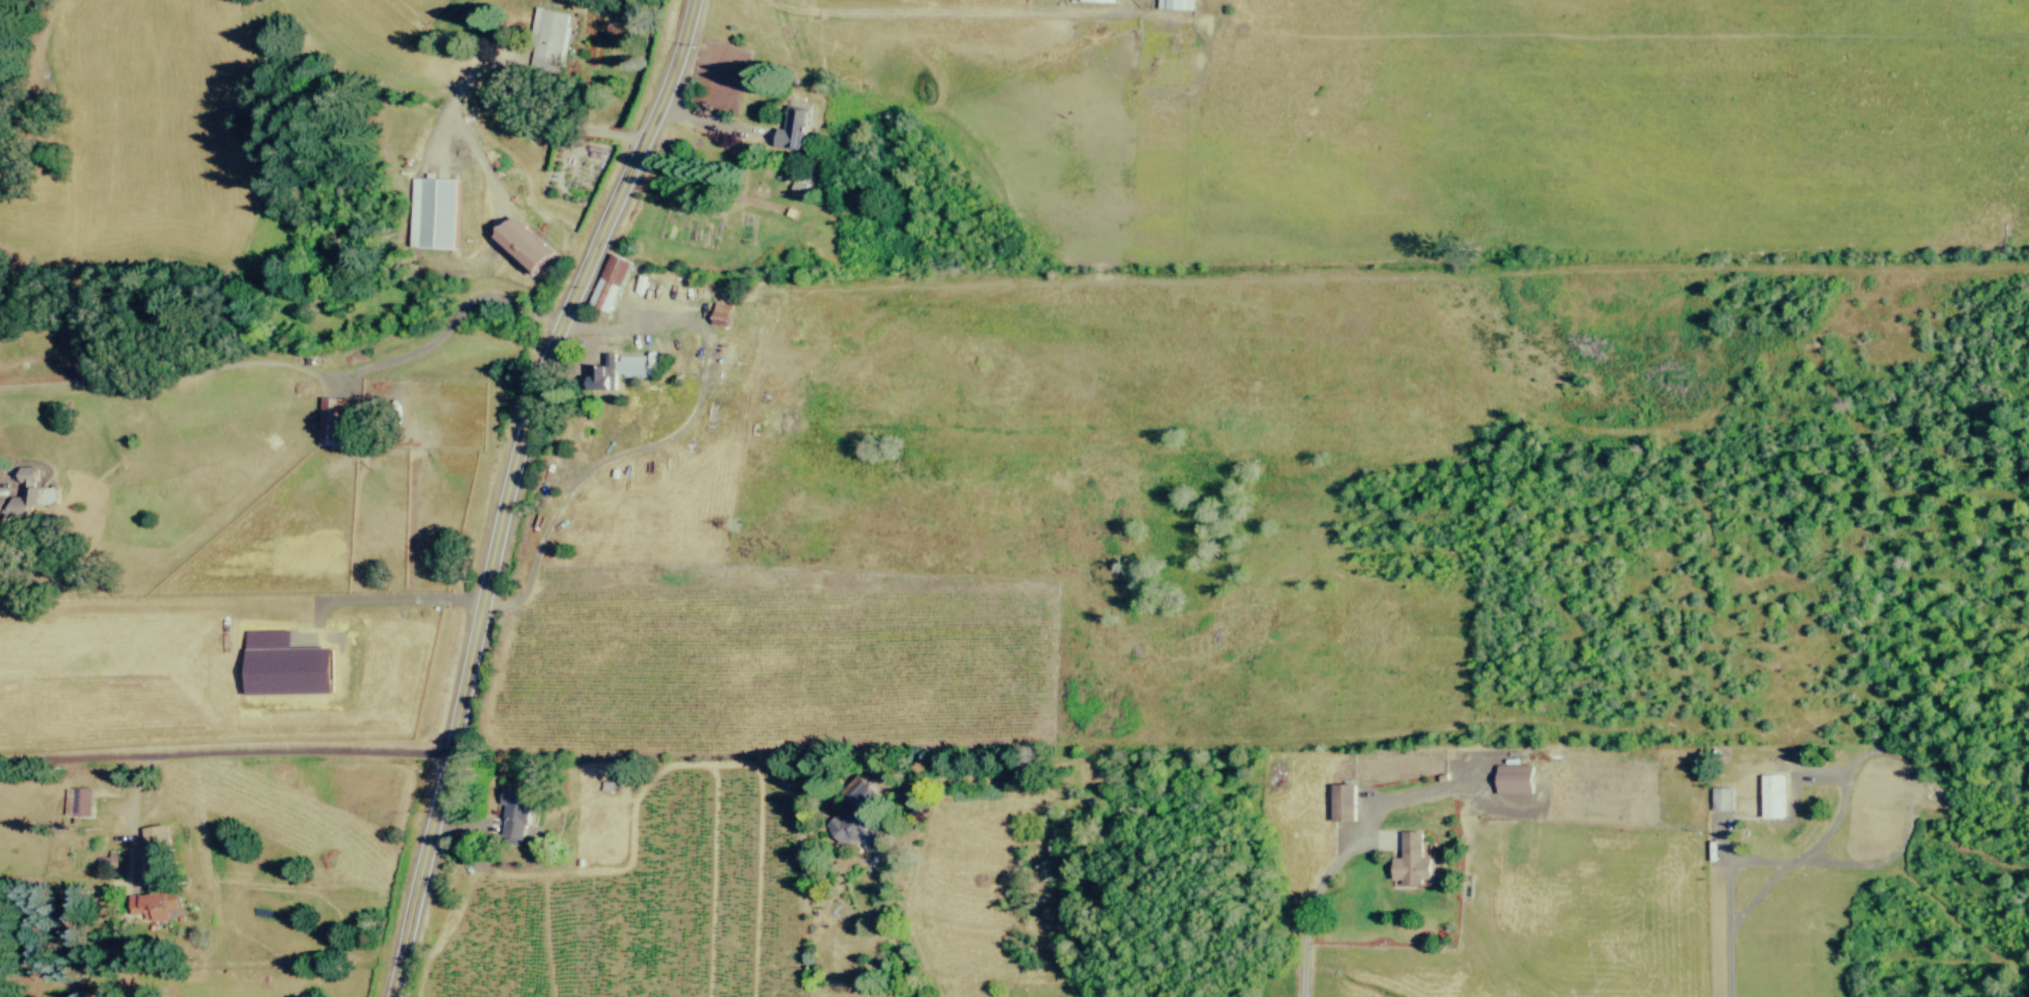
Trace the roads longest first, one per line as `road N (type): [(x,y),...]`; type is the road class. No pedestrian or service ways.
road 1 (secondary): [(391,996),(532,400),(658,107),(693,0)]

